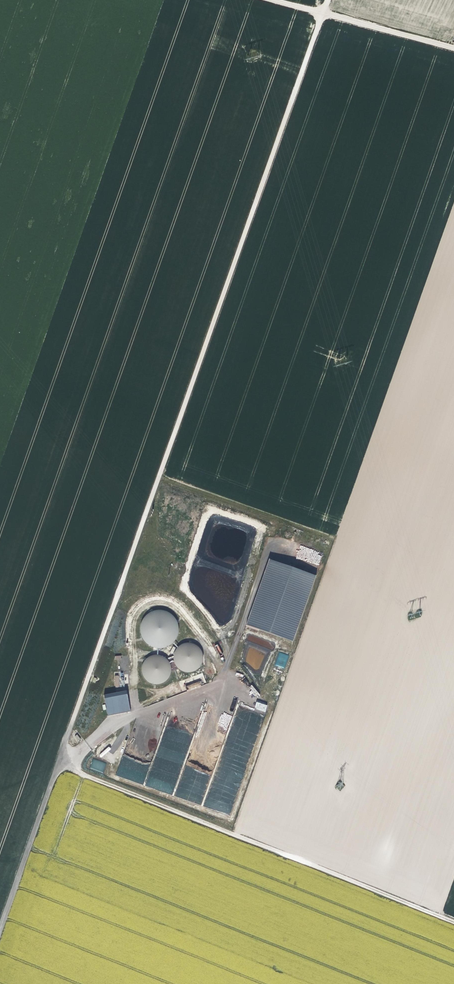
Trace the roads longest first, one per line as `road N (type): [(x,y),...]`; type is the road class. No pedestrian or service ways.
road 1 (track): [(58,765),(323,14)]
road 2 (track): [(453,924),(58,765)]
road 3 (track): [(0,930),(58,765)]
road 4 (track): [(453,49),(323,14)]

